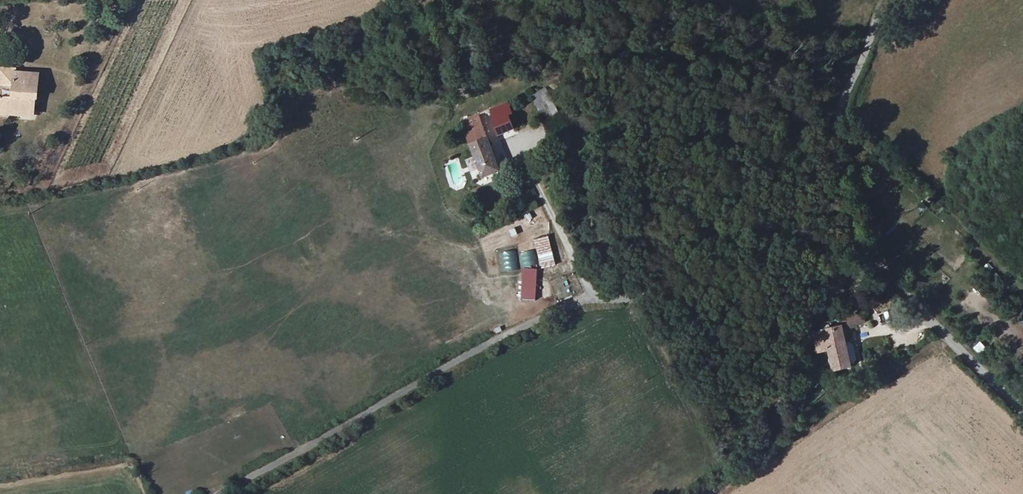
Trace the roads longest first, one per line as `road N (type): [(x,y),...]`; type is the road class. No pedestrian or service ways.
road 1 (unclassified): [(888,0),(835,115),(849,198),(870,263),(1022,411)]

